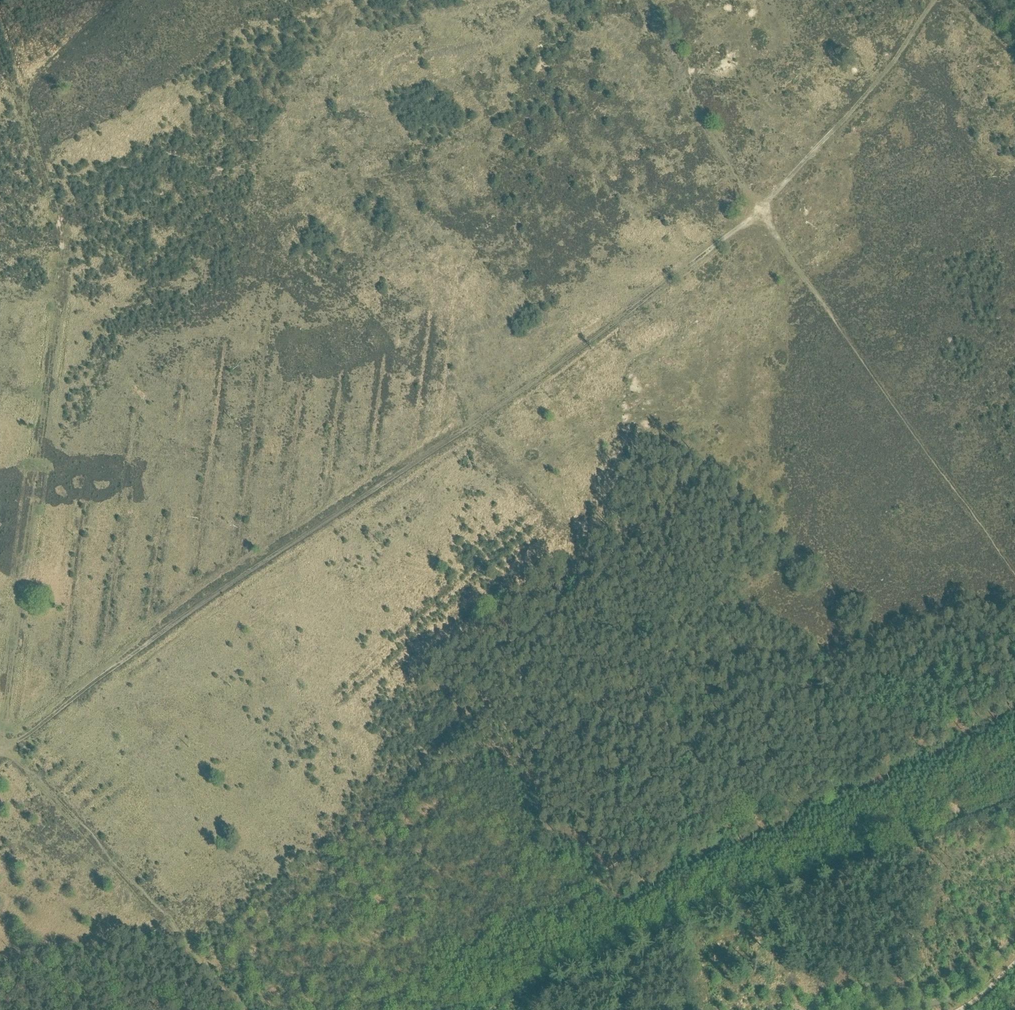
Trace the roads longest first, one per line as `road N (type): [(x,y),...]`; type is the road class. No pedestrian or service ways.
road 1 (track): [(759,210),(1014,575)]
road 2 (track): [(235,1009),(5,748)]
road 3 (track): [(759,210),(861,104),(935,0)]
road 4 (track): [(759,210),(642,0)]

